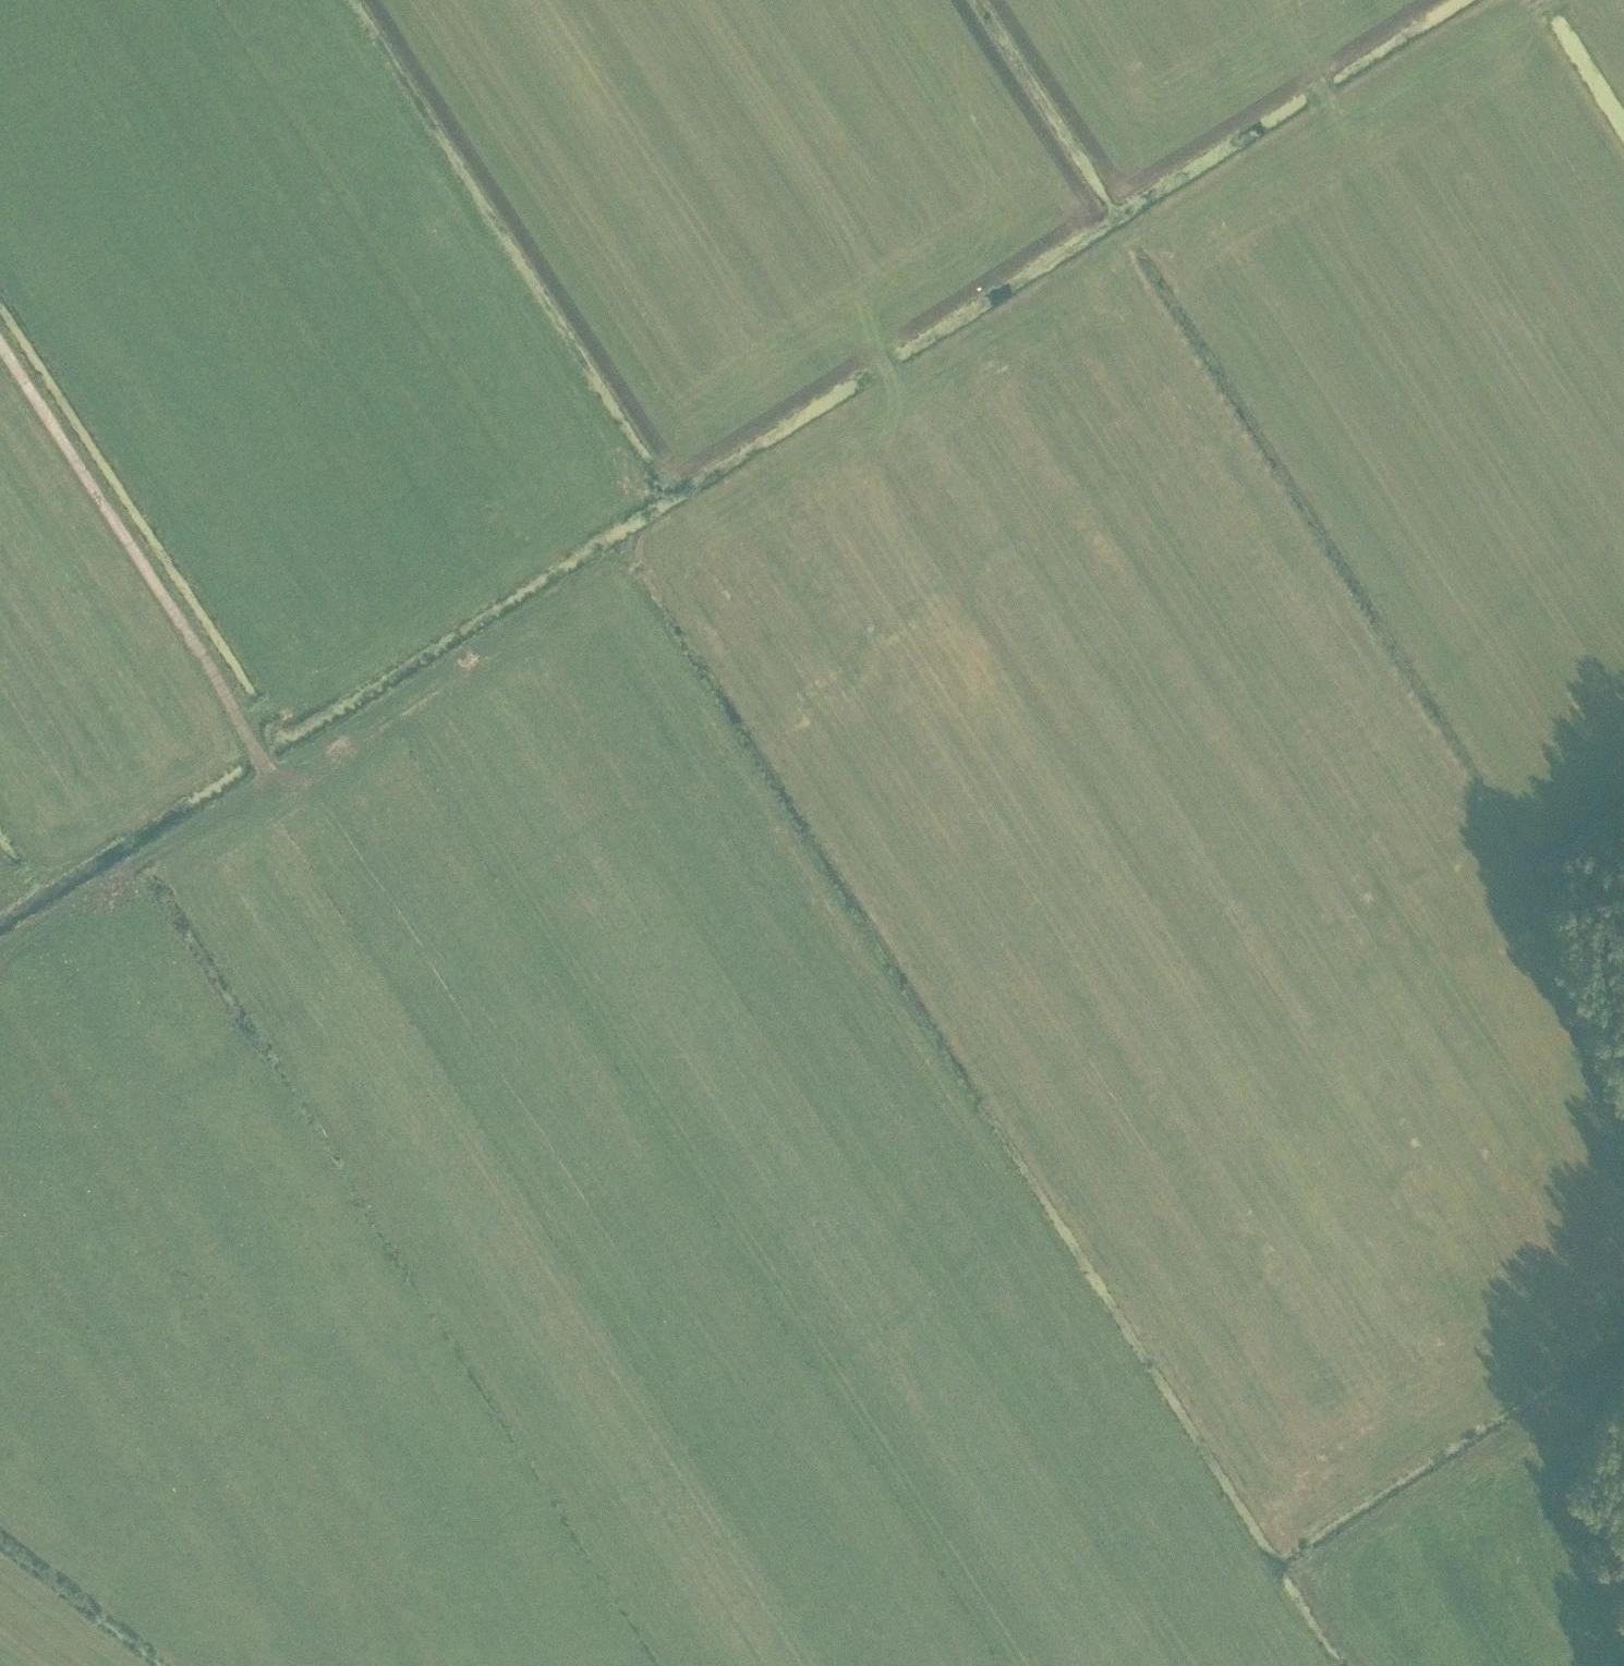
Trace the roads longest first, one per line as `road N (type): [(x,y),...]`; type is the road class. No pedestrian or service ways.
road 1 (track): [(260,742),(0,343)]

